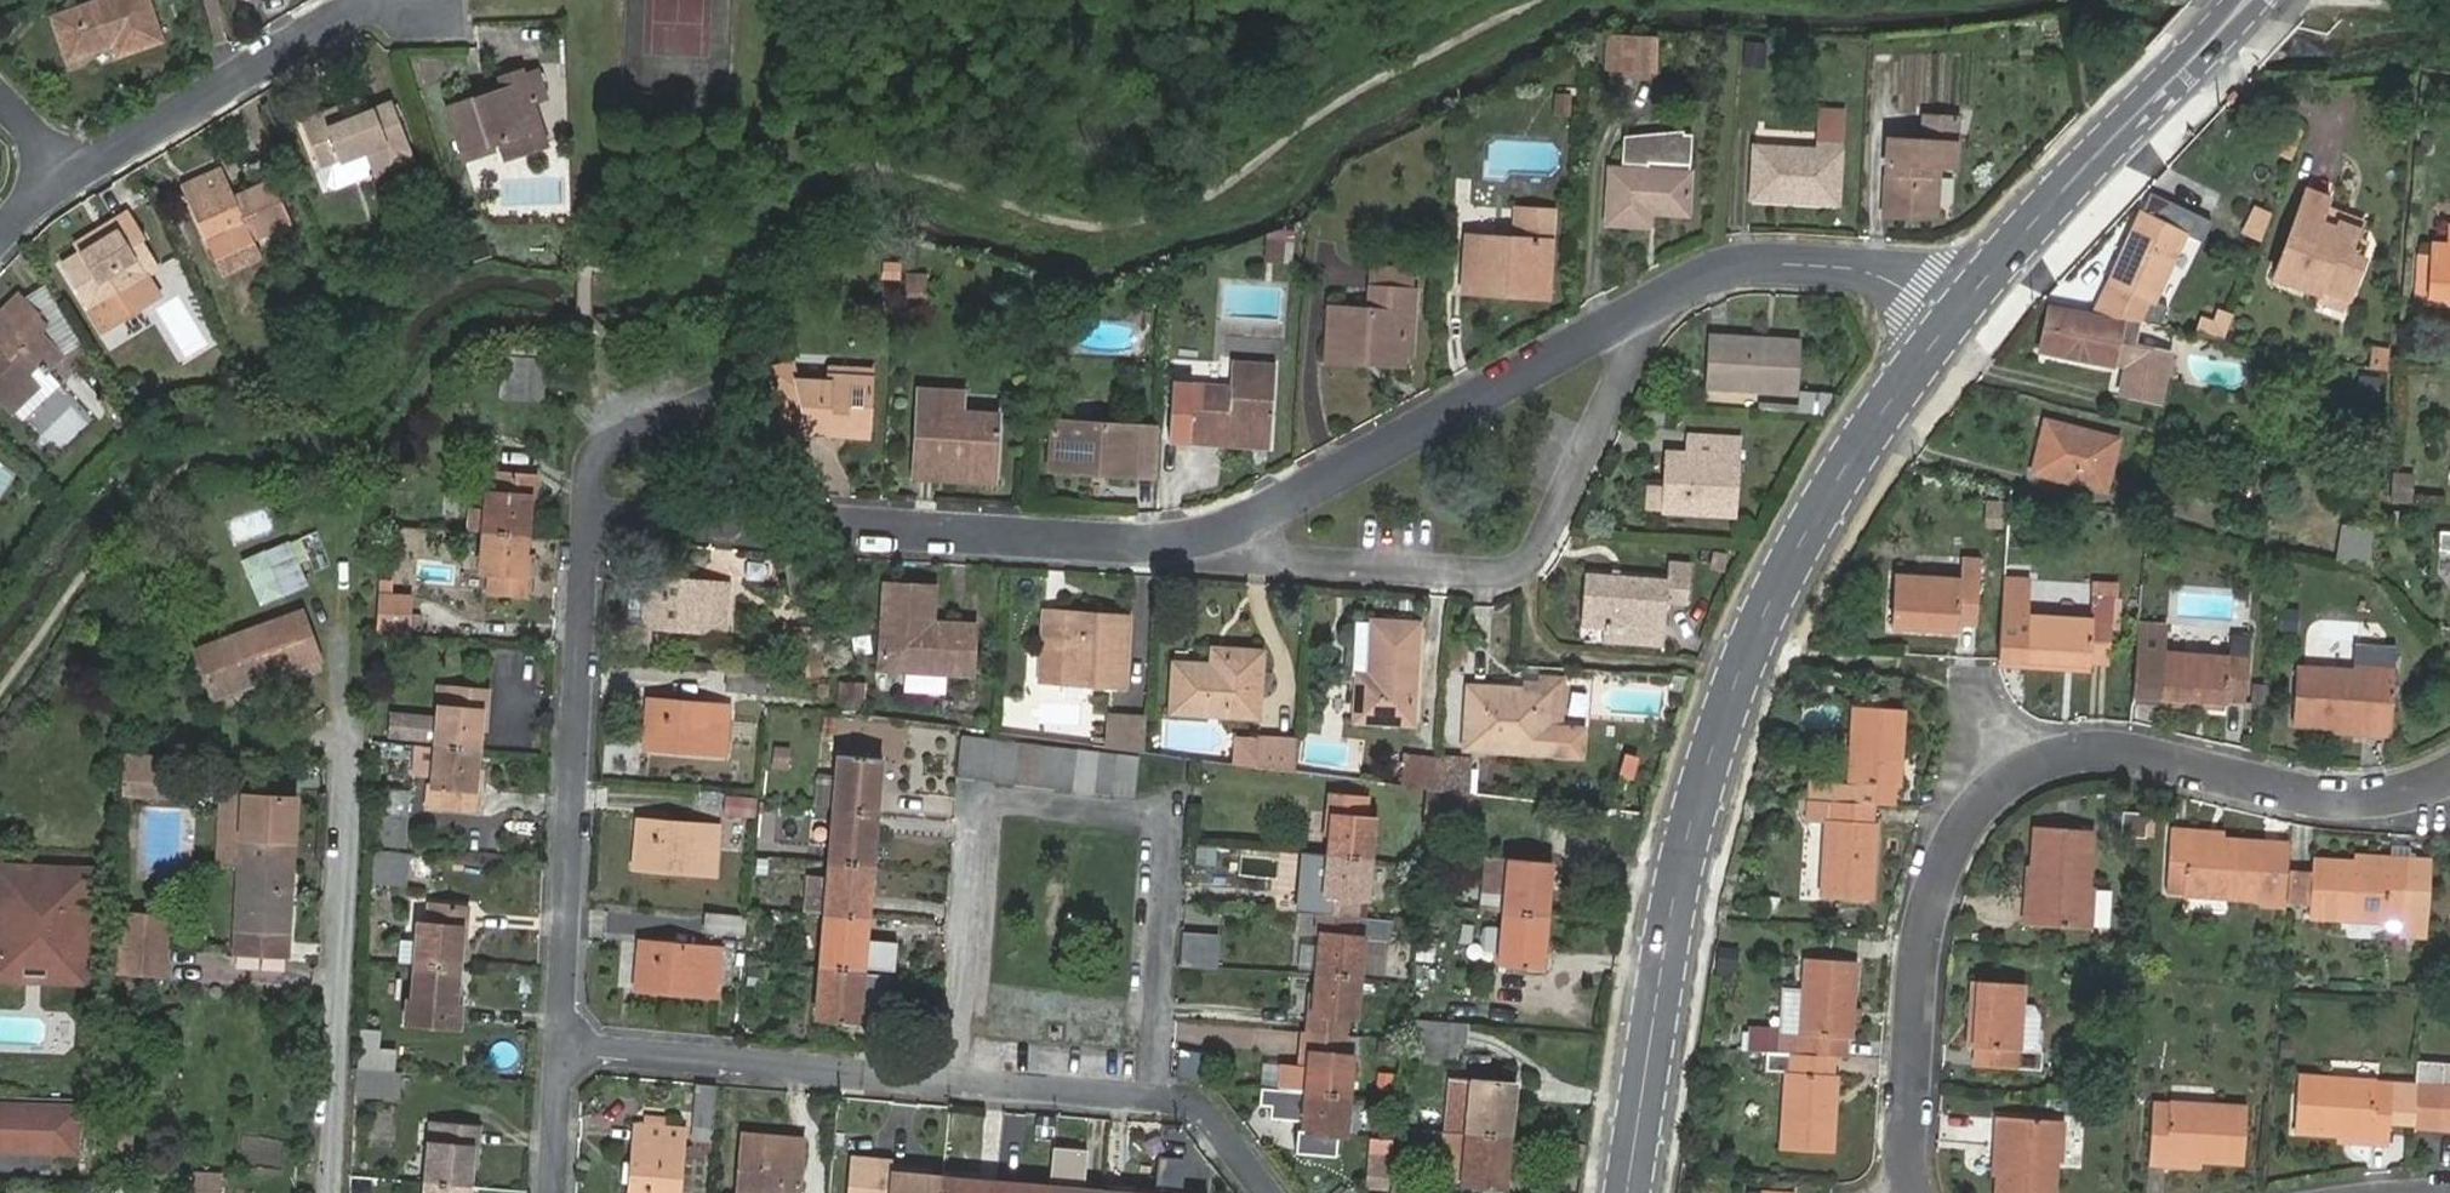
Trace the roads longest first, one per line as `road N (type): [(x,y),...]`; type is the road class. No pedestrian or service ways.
road 1 (residential): [(1951,319),(1892,276),(1748,262),(1633,312),(1204,546),(829,524)]
road 2 (secondary): [(1629,1192),(1680,881),(1720,732),(1795,551),(1951,319)]
road 3 (residential): [(2449,780),(2355,801),(2117,750),(2066,749),(1987,795),(1939,881),(1922,951),(1912,1046),(1916,1192)]
road 4 (residential): [(1268,1192),(1203,1111),(1151,1097),(559,1048)]
road 5 (residential): [(588,525),(559,1048)]
road 6 (secondary): [(1951,319),(2240,0)]
road 7 (residential): [(588,525),(727,524),(732,412),(699,409),(629,431),(601,452),(592,485)]
road 8 (residential): [(71,175),(349,14),(393,0)]
road 9 (residential): [(559,1048),(554,1192)]

